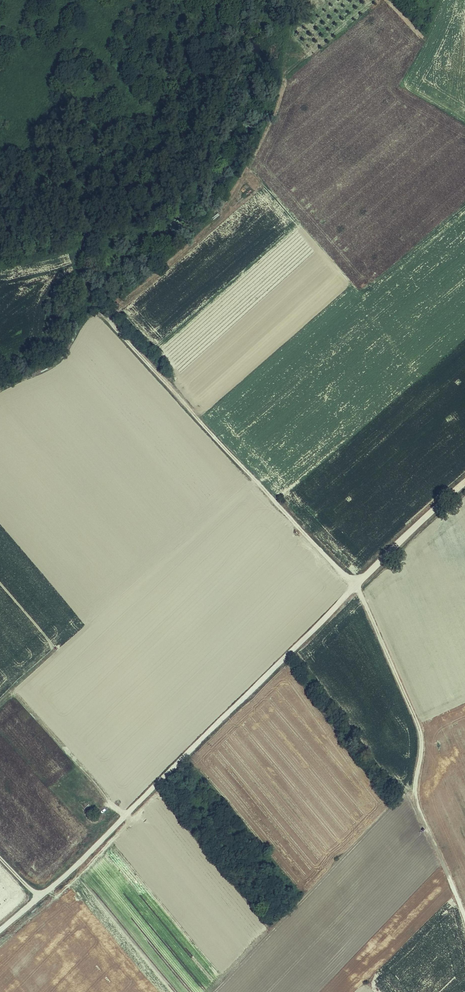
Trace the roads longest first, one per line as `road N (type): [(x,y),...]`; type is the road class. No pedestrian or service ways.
road 1 (track): [(464,922),(415,800),(419,725),(360,590),(112,325)]

